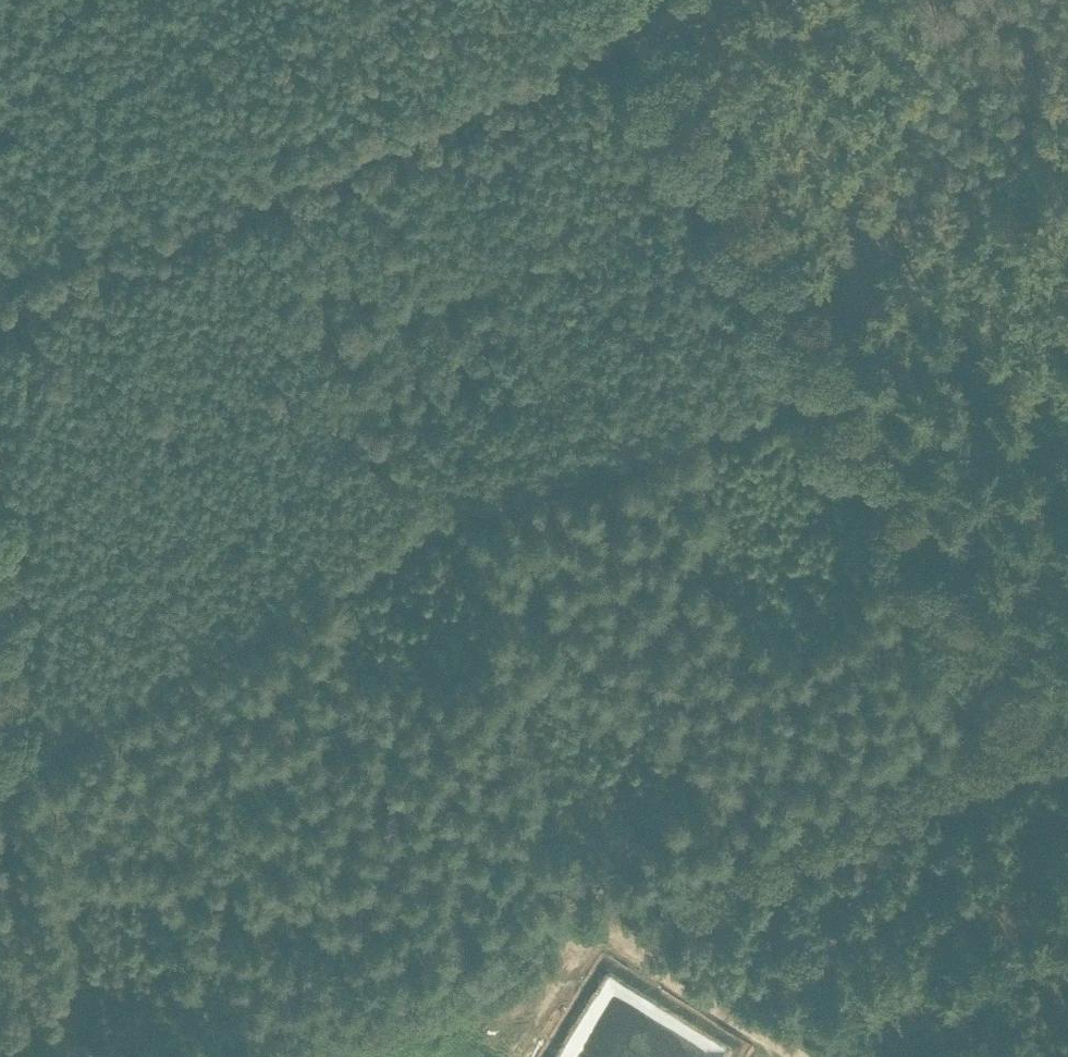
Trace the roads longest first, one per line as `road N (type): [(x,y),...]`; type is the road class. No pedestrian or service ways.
road 1 (track): [(1022,718),(633,23)]
road 2 (track): [(796,1056),(607,933),(1022,718)]
road 3 (track): [(0,294),(633,23)]
road 4 (track): [(0,783),(36,730),(0,561)]

